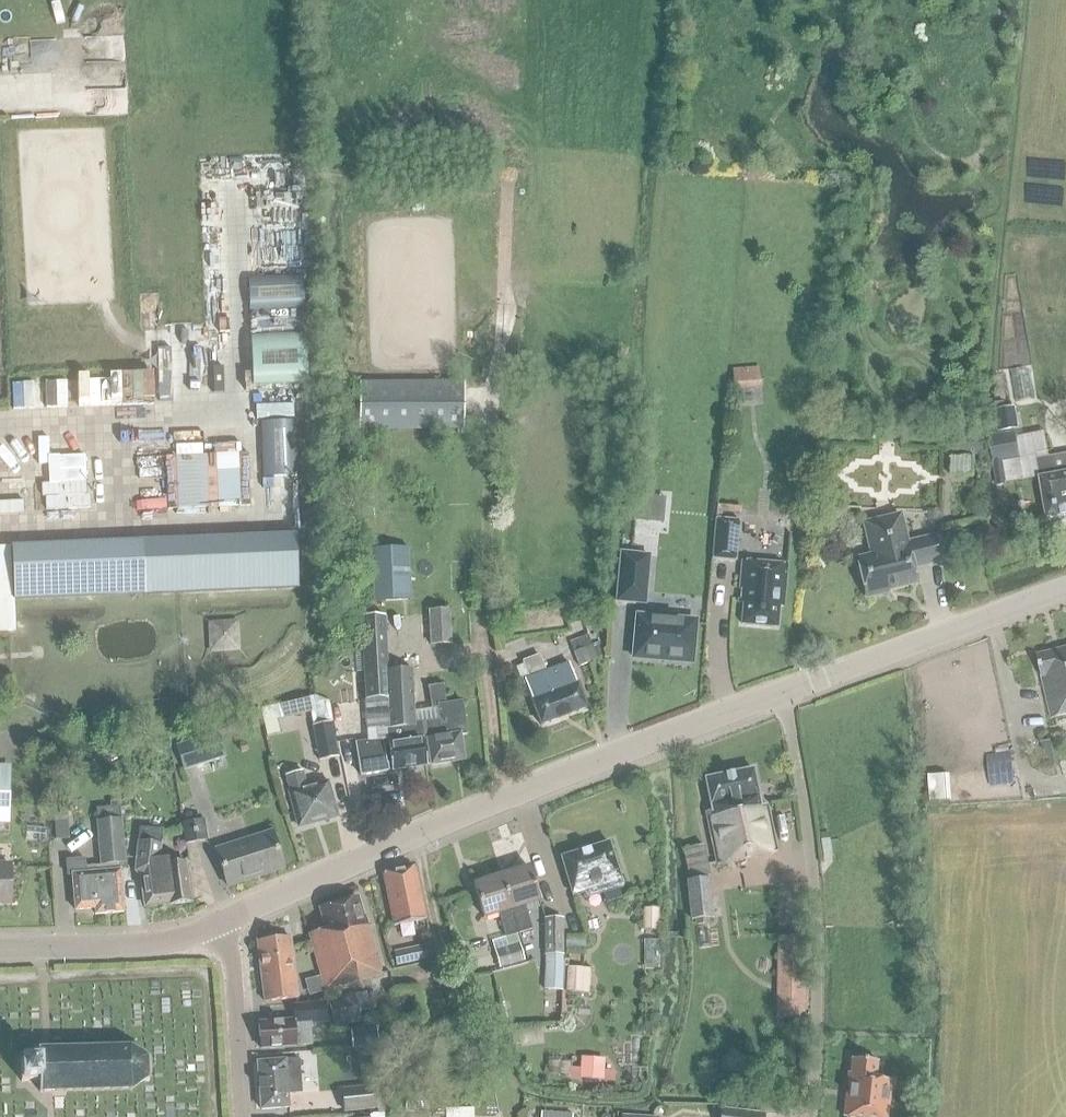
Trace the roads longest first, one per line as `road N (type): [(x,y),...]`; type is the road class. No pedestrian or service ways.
road 1 (tertiary): [(218,925),(562,773),(782,692)]
road 2 (residential): [(811,1116),(819,1028),(811,834),(782,692)]
road 3 (tertiary): [(782,692),(1065,590)]
road 4 (tertiary): [(0,948),(143,947),(218,925)]
road 5 (residential): [(243,1116),(232,972),(218,925)]

